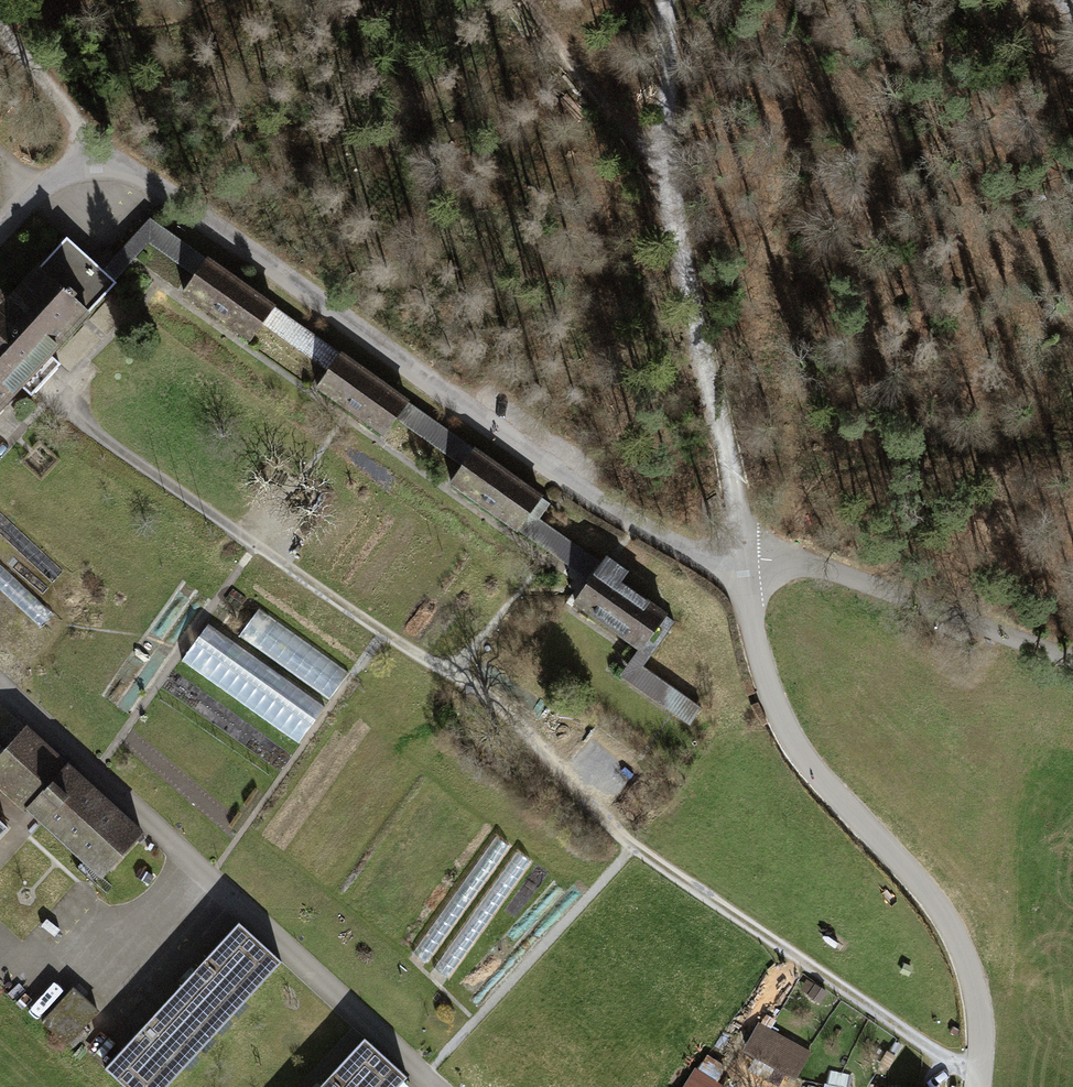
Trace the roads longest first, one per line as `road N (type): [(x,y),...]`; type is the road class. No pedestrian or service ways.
road 1 (residential): [(0,233),(86,160),(124,168),(682,553),(742,562),(757,649),(793,739),(922,885),(965,956),(979,1004),(974,1086)]
road 2 (track): [(665,0),(677,228),(742,562),(816,569),(1072,663)]
road 3 (track): [(670,171),(527,0)]
road 4 (track): [(0,35),(73,119),(86,160)]

